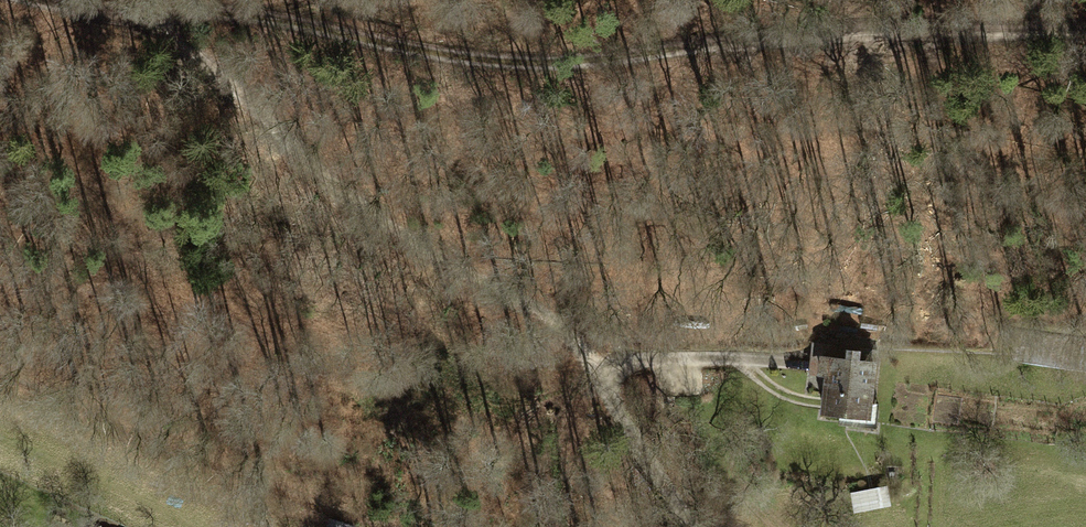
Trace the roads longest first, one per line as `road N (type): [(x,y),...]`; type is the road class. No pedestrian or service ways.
road 1 (track): [(162,15),(273,19),(513,63),(852,31),(1085,26)]
road 2 (track): [(799,352),(610,352),(592,372)]
road 3 (track): [(592,372),(687,526)]
road 4 (track): [(35,0),(162,15)]

